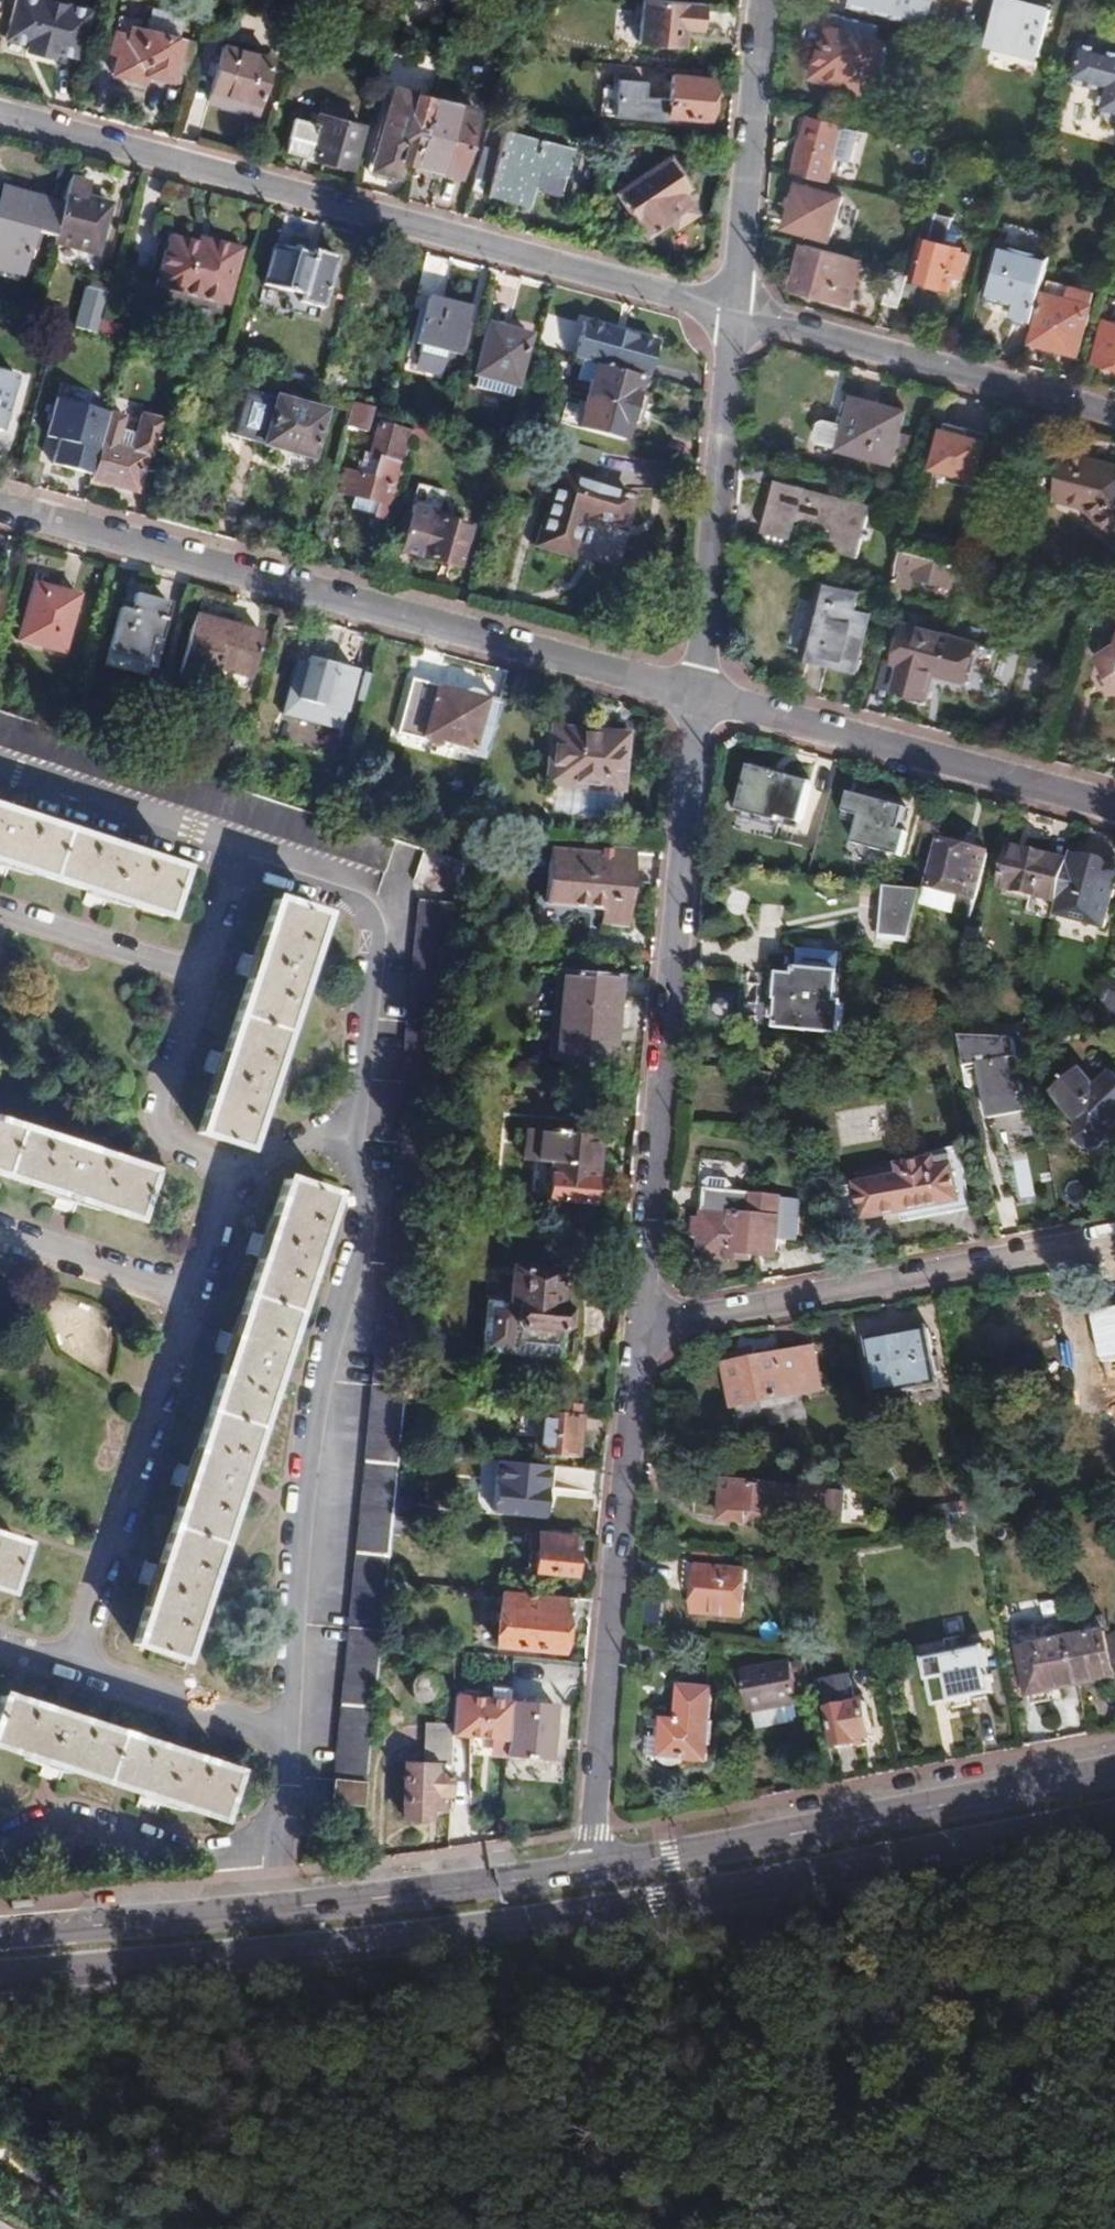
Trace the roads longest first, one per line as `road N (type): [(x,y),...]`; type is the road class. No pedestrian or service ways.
road 1 (primary): [(0,1975),(589,1921),(1114,1821)]
road 2 (residential): [(730,312),(0,112)]
road 3 (unclassified): [(0,505),(698,698)]
road 4 (residential): [(698,698),(640,1333)]
road 5 (residential): [(352,1126),(363,1222),(301,1468),(286,1739)]
road 6 (residential): [(640,1333),(592,1871)]
road 7 (primary): [(1114,1771),(592,1871)]
road 8 (residential): [(1114,1241),(640,1333)]
road 9 (unclassified): [(698,698),(1114,809)]
road 10 (residential): [(1114,418),(730,312)]
road 11 (residential): [(186,1297),(70,1672)]
road 12 (residential): [(730,312),(698,698)]
road 13 (residential): [(233,871),(372,916),(352,1126)]
road 14 (primary): [(592,1871),(267,1911)]
road 15 (residential): [(761,0),(730,312)]
road 16 (primary): [(267,1911),(0,1940)]
road 17 (residential): [(0,796),(233,871)]
road 18 (residential): [(217,1195),(168,1152),(151,1123),(195,984)]
road 19 (residential): [(70,1672),(286,1739)]
road 20 (residential): [(195,984),(0,920)]
road 21 (residential): [(286,1739),(286,1788),(262,1856),(267,1911)]
road 22 (residential): [(217,1195),(352,1126)]

